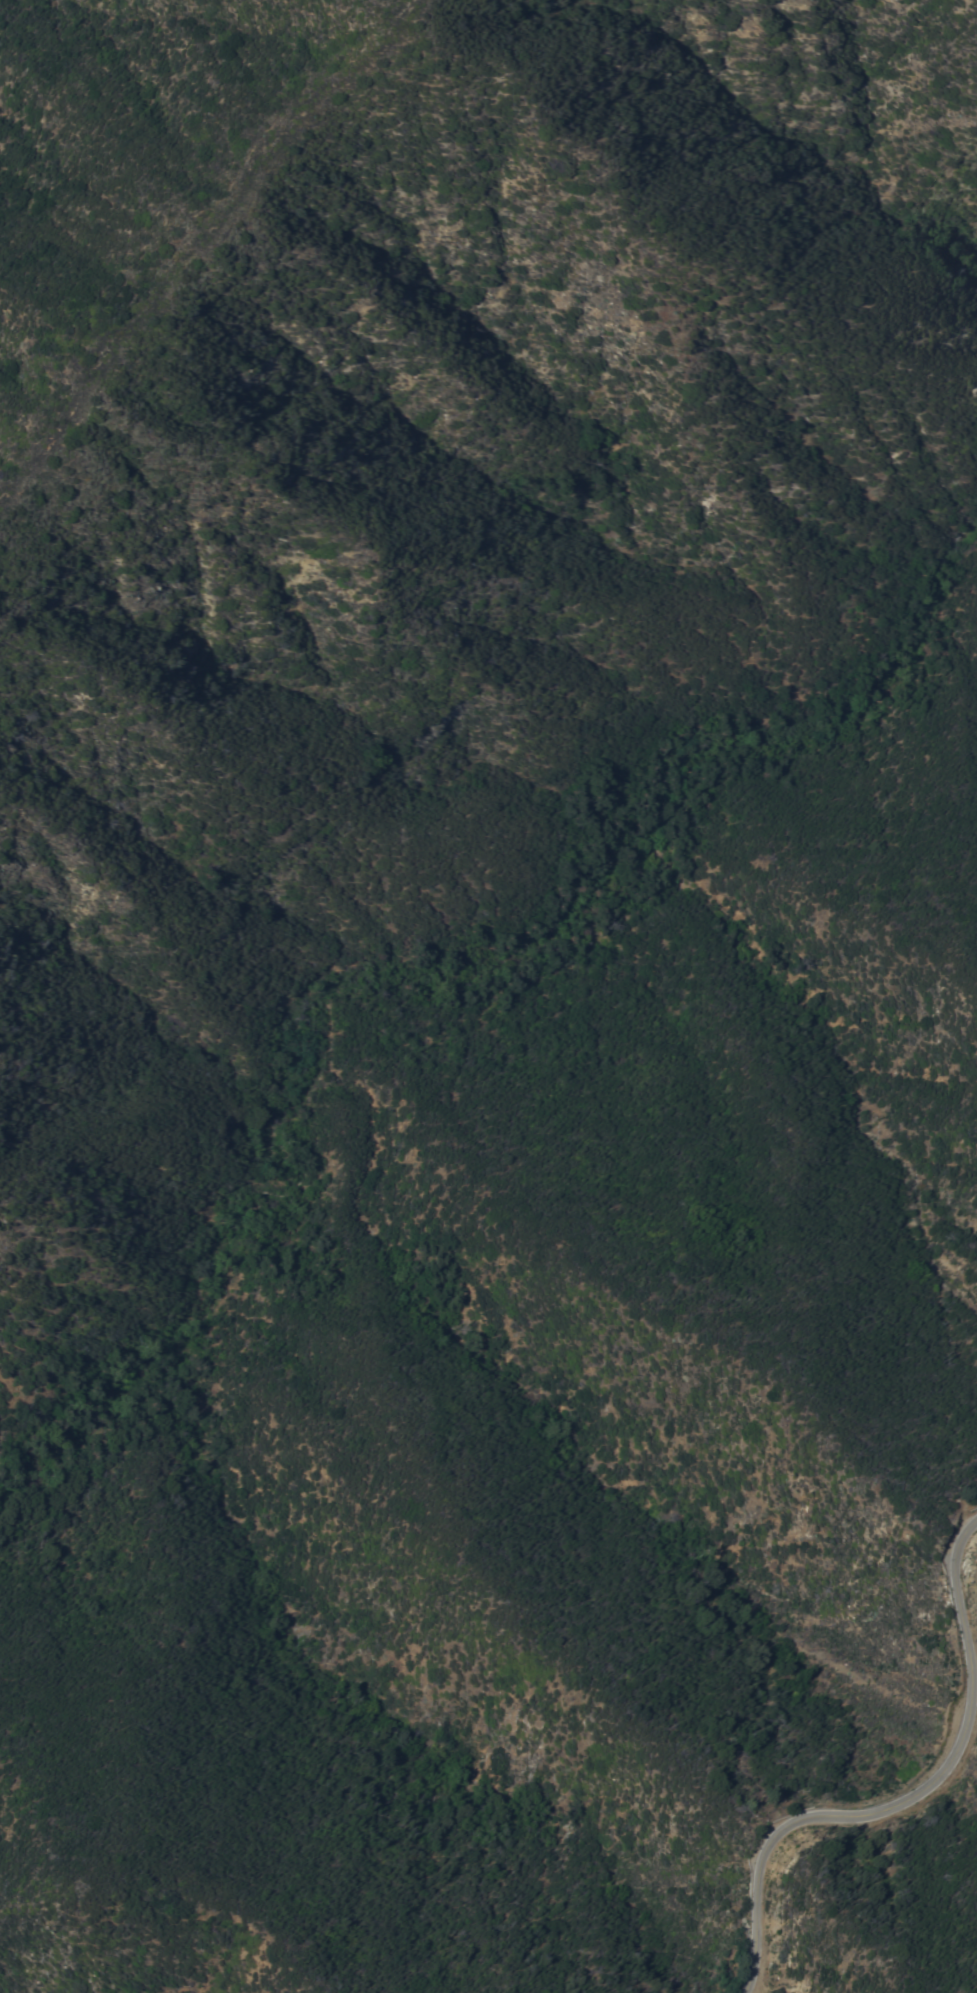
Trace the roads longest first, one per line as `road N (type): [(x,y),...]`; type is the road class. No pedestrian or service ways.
road 1 (residential): [(976,1518),(954,1556),(971,1684),(960,1747),(939,1779),(905,1804),(860,1818),(802,1820),(768,1841),(756,1871),(746,1992)]

